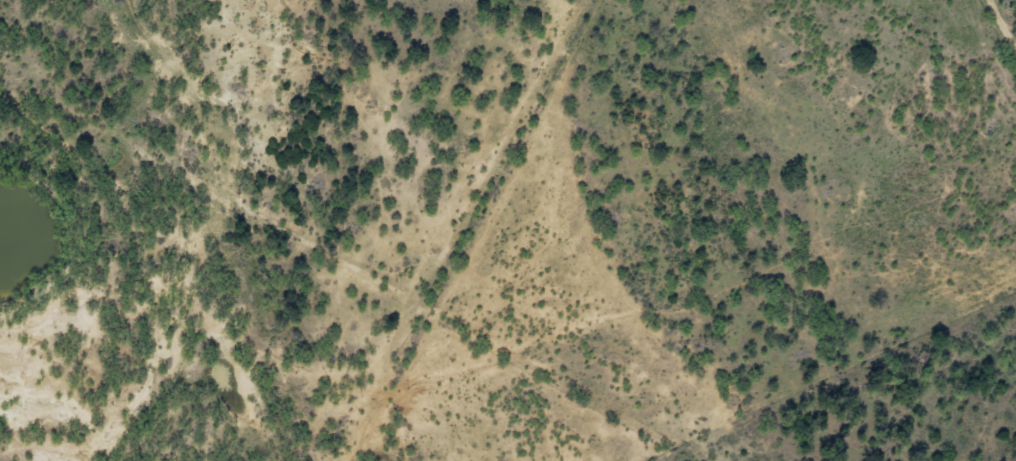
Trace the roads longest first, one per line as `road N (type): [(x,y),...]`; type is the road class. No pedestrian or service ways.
road 1 (residential): [(0,101),(33,101),(104,172),(145,253),(160,375),(127,460)]

